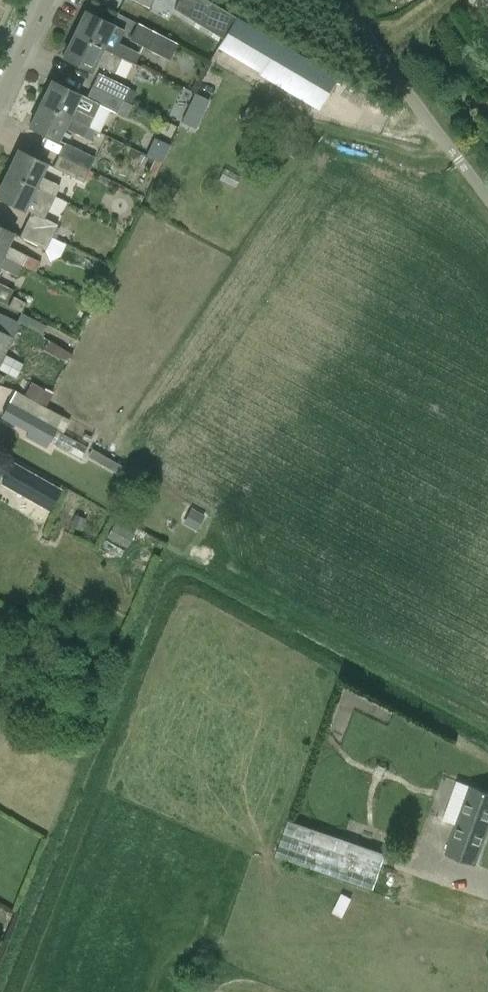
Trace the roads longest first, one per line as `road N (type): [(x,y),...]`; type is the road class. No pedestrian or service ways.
road 1 (residential): [(457,160),(364,39),(346,0)]

